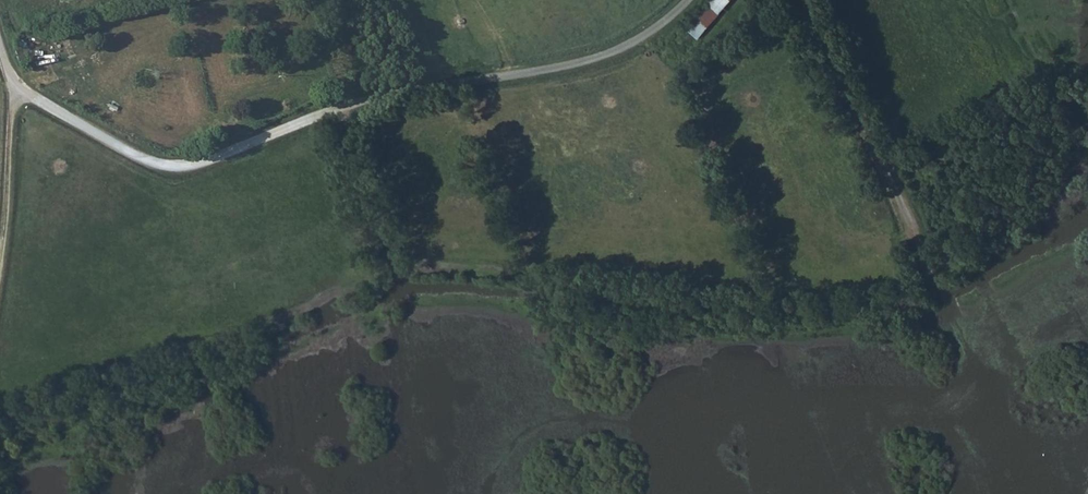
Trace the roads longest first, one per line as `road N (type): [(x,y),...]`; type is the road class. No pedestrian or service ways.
road 1 (track): [(0,52),(20,88),(136,155),(173,166),(344,106)]
road 2 (unclassified): [(344,106),(598,57),(686,0)]
road 3 (track): [(804,0),(945,302)]
road 4 (track): [(20,88),(9,124),(0,246)]

